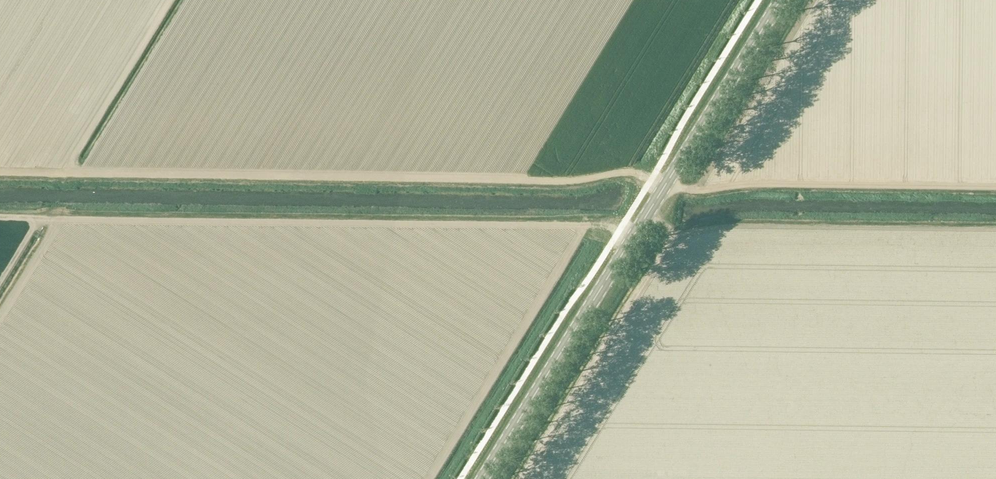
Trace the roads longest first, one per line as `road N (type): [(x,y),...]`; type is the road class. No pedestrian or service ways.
road 1 (track): [(663,190),(627,173),(559,183),(0,174)]
road 2 (track): [(631,241),(601,226),(0,222)]
road 3 (secondary): [(482,478),(781,0)]
road 4 (track): [(995,189),(696,190),(667,183)]
road 5 (track): [(671,234),(735,227),(995,229)]
road 6 (track): [(646,216),(671,237),(517,478)]
road 7 (track): [(587,226),(430,478)]

